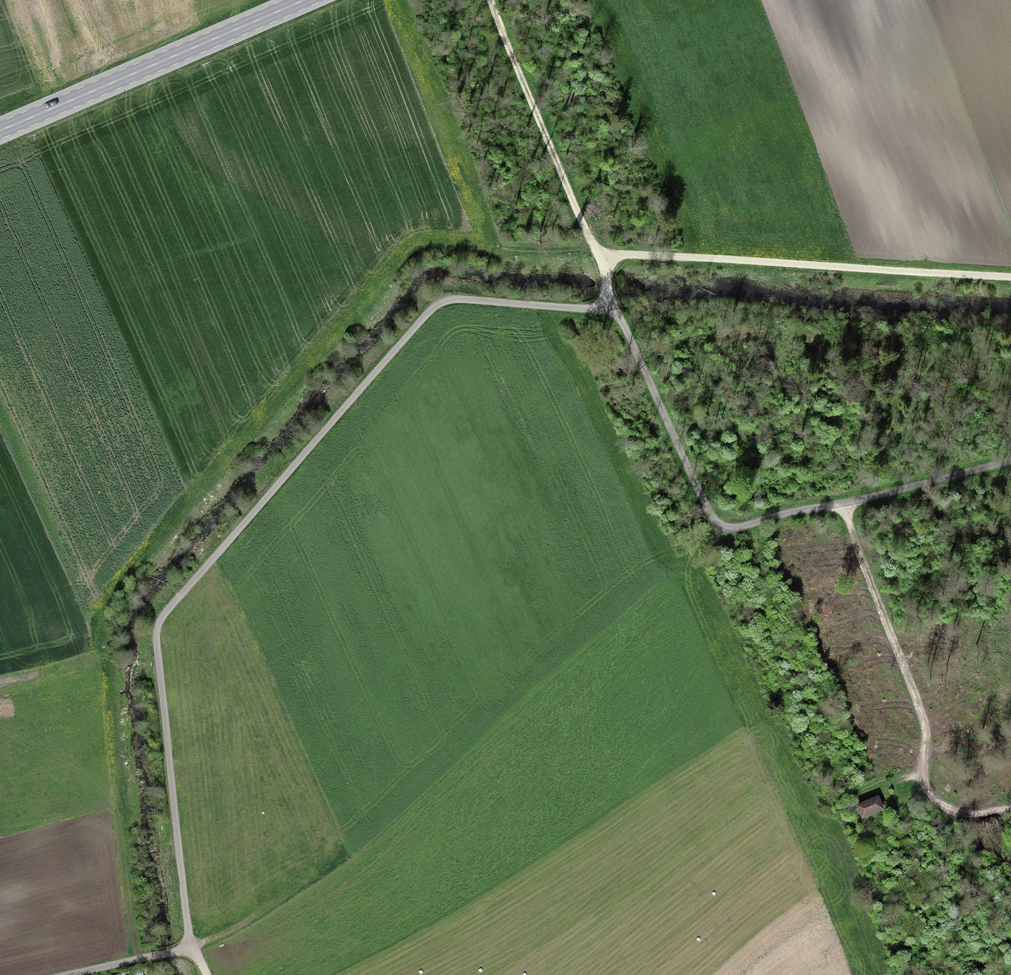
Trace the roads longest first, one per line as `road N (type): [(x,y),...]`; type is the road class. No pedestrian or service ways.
road 1 (track): [(190,949),(157,629),(441,301),(613,314)]
road 2 (track): [(1010,465),(717,534),(613,314)]
road 3 (track): [(603,258),(1010,280)]
road 4 (track): [(954,816),(923,781),(926,730),(845,506)]
road 5 (primary): [(0,132),(308,0)]
road 6 (track): [(495,0),(523,83),(603,258)]
road 7 (track): [(1010,809),(954,816),(986,893),(1010,919)]
road 8 (track): [(190,949),(343,865)]

